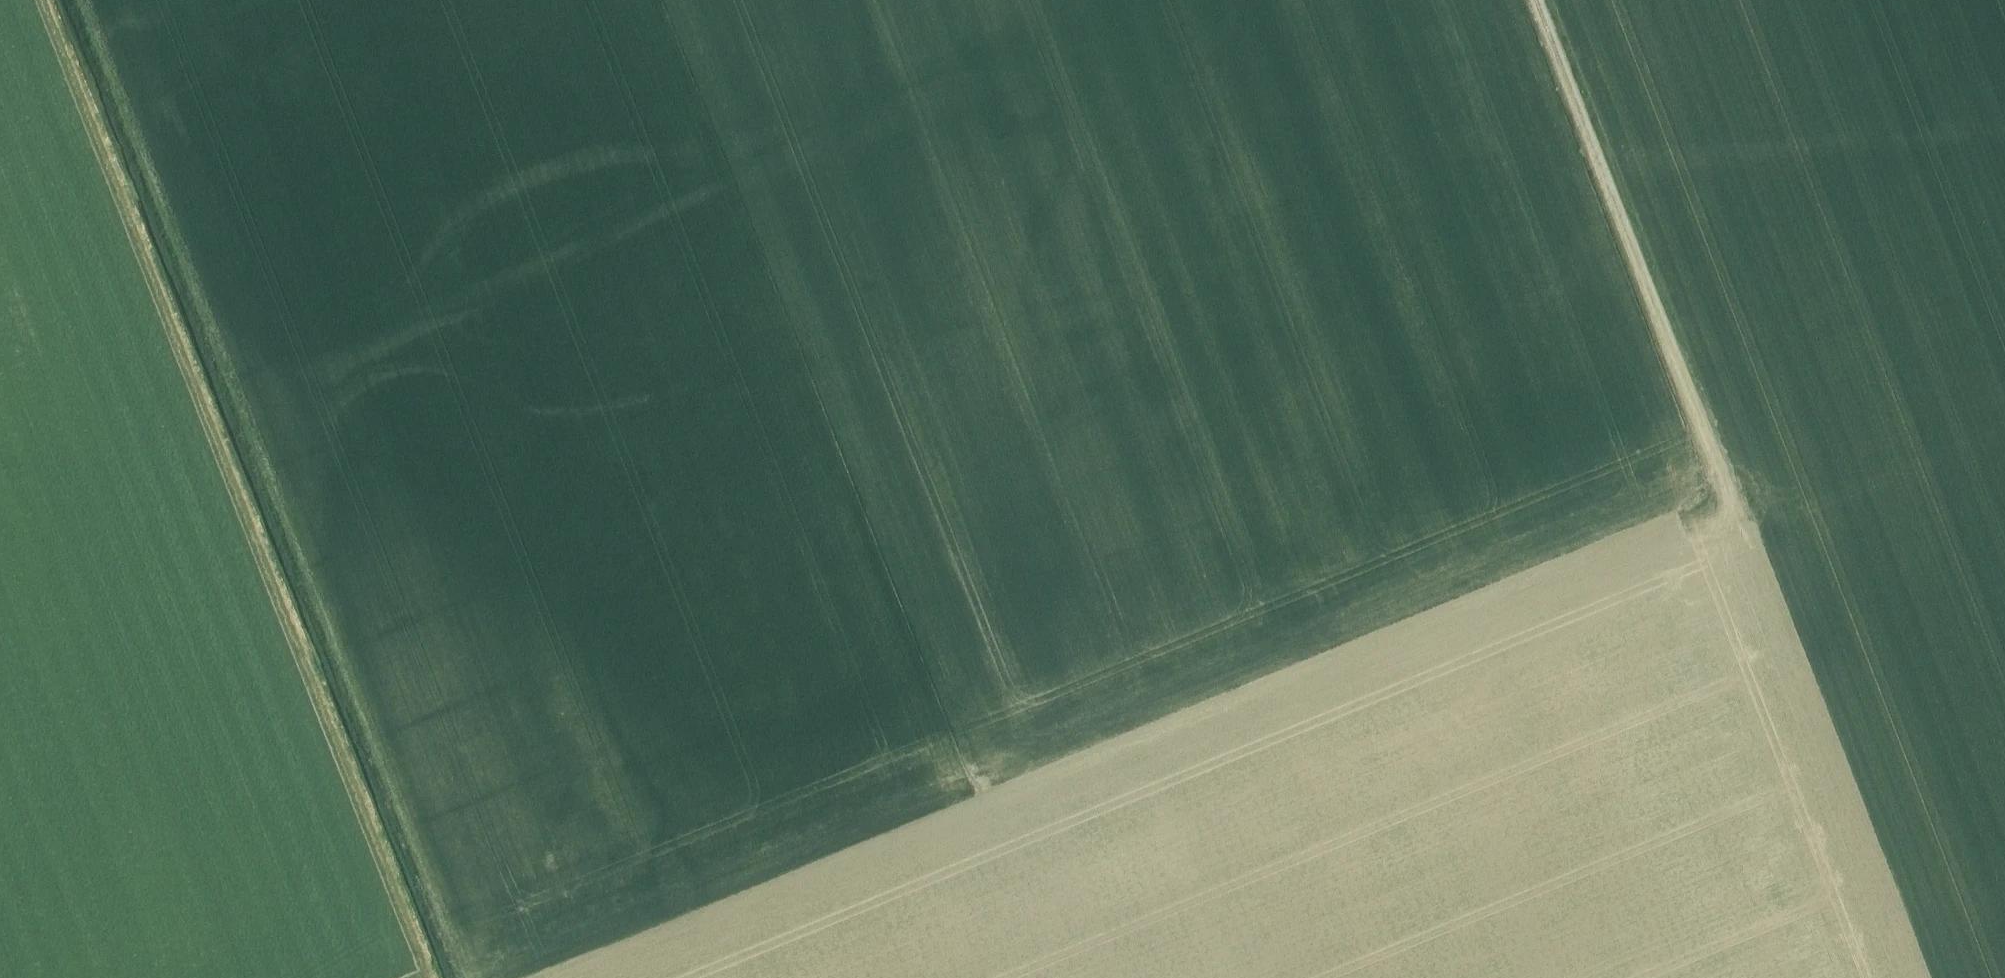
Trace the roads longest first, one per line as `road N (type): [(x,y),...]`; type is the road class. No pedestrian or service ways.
road 1 (track): [(1539,0),(1695,397)]

